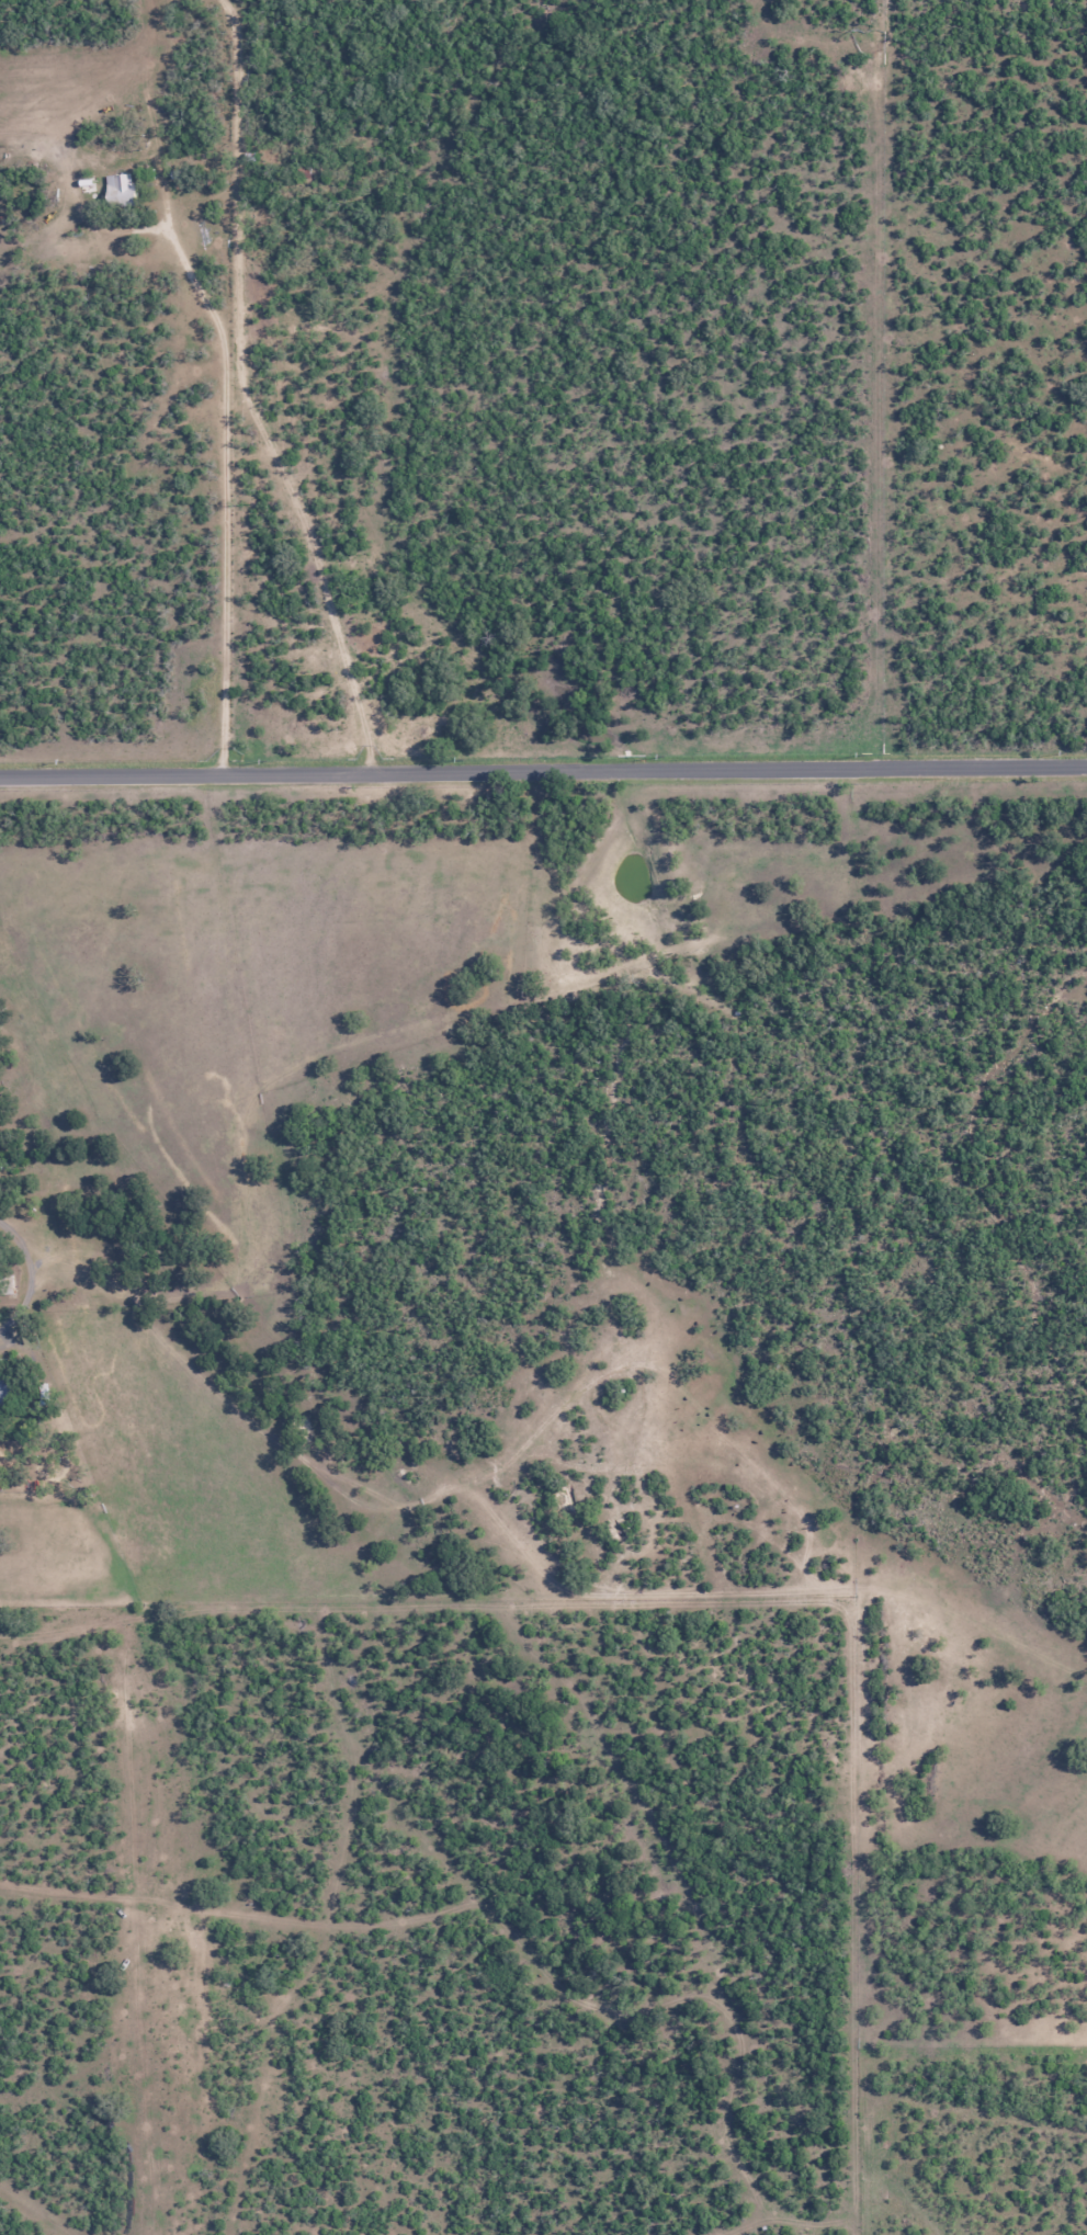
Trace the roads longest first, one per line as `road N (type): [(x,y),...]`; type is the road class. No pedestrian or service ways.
road 1 (residential): [(0,778),(1086,767)]

